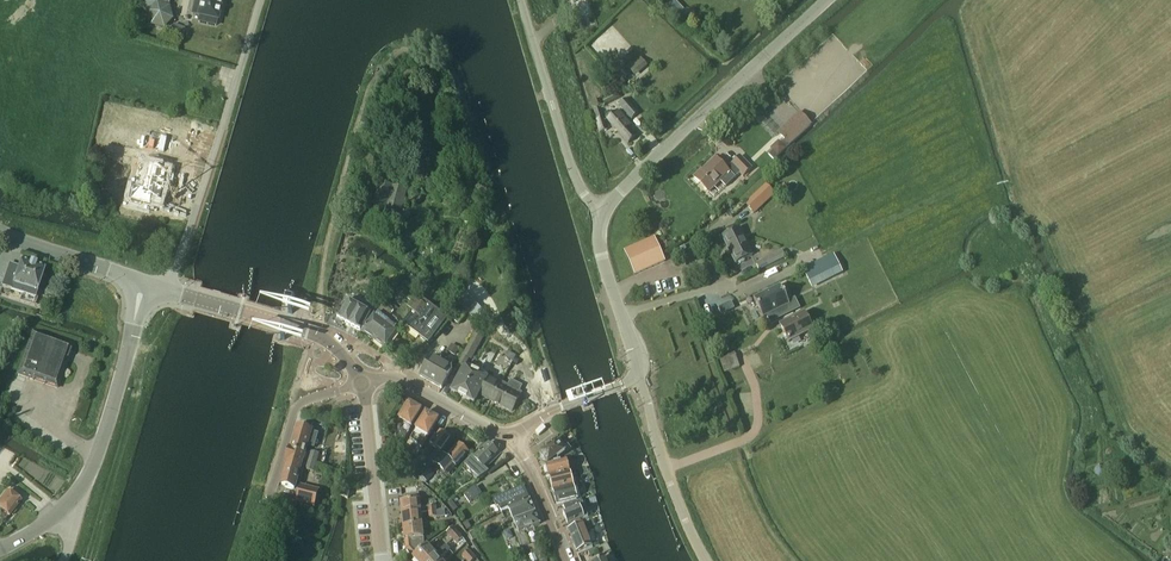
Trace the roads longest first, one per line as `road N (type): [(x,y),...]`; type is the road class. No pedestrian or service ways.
road 1 (unclassified): [(600,213),(648,159),(827,0)]
road 2 (unclassified): [(166,289),(262,0)]
road 3 (track): [(87,560),(169,308),(166,289)]
road 4 (unclassified): [(600,213),(581,194),(519,0)]
road 5 (secondary): [(362,384),(319,335),(166,289)]
road 6 (tertiary): [(61,511),(88,476),(134,326)]
road 7 (unclassified): [(704,560),(635,378)]
road 8 (residential): [(381,560),(362,384)]
road 9 (unclassified): [(635,378),(638,355),(601,253),(600,213)]
road 10 (secondary): [(509,441),(396,379),(362,384)]
road 11 (residential): [(274,486),(298,406),(362,384)]
road 12 (unclassified): [(509,441),(548,413),(635,378)]
road 13 (secondary): [(0,234),(133,279)]
road 14 (secondary): [(567,560),(529,467),(509,441)]

